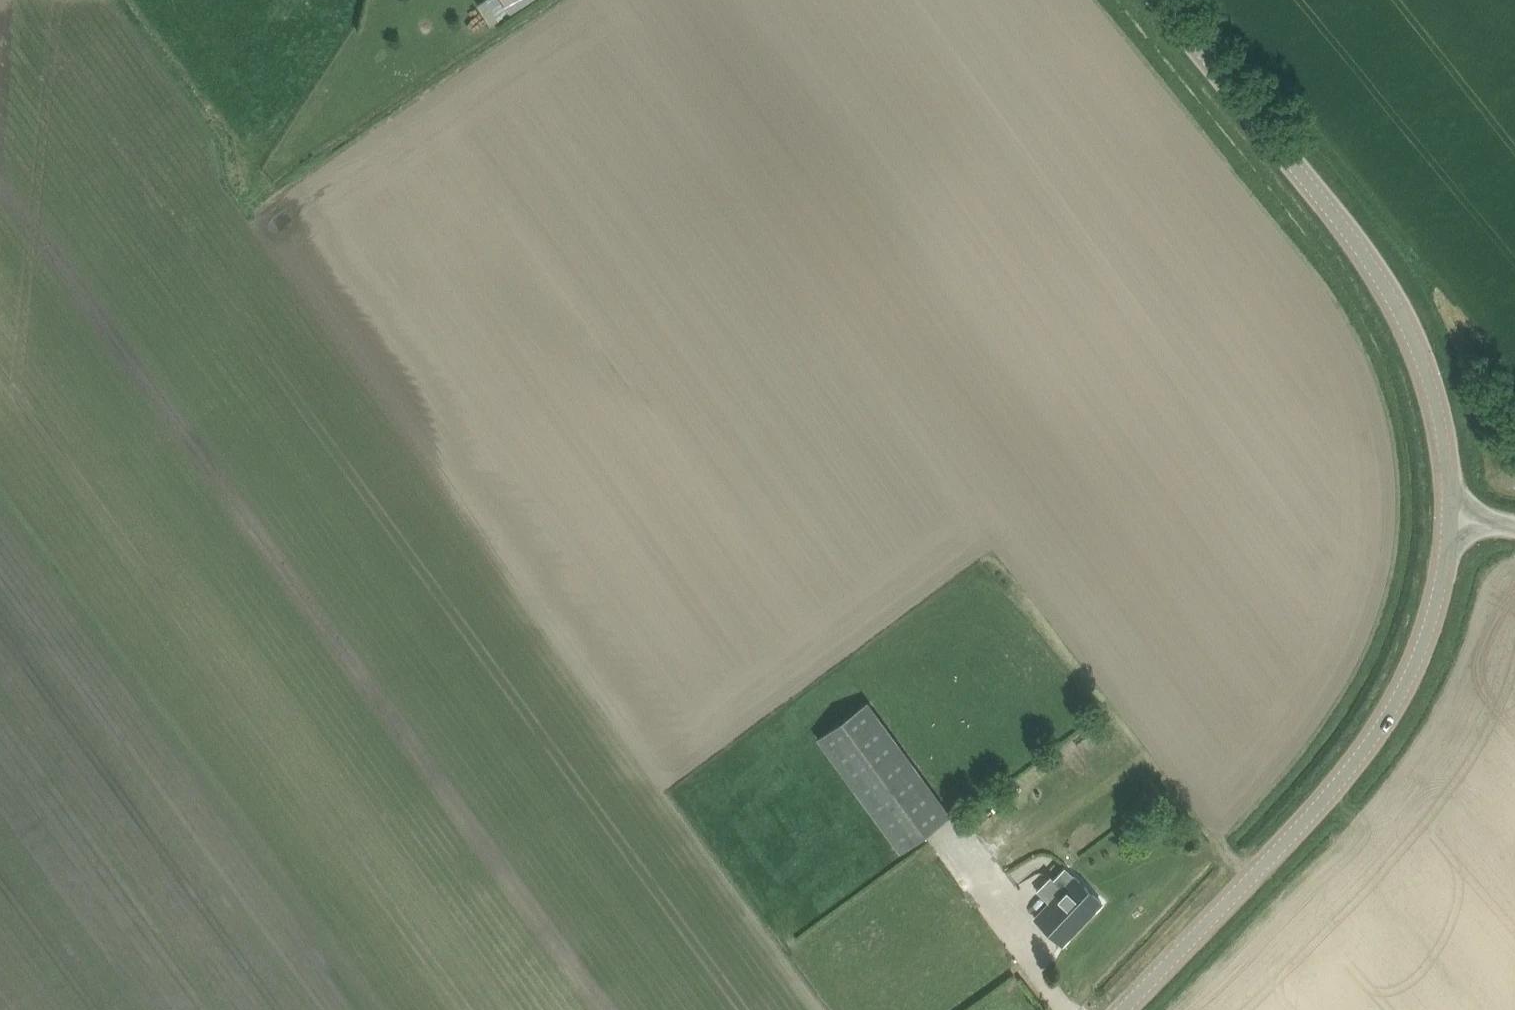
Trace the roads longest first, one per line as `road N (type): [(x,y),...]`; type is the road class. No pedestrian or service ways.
road 1 (tertiary): [(1441,525),(1437,423),(1409,330),(1346,228),(1159,0)]
road 2 (tertiary): [(1113,1009),(1362,744),(1392,699),(1436,587),(1441,525)]

